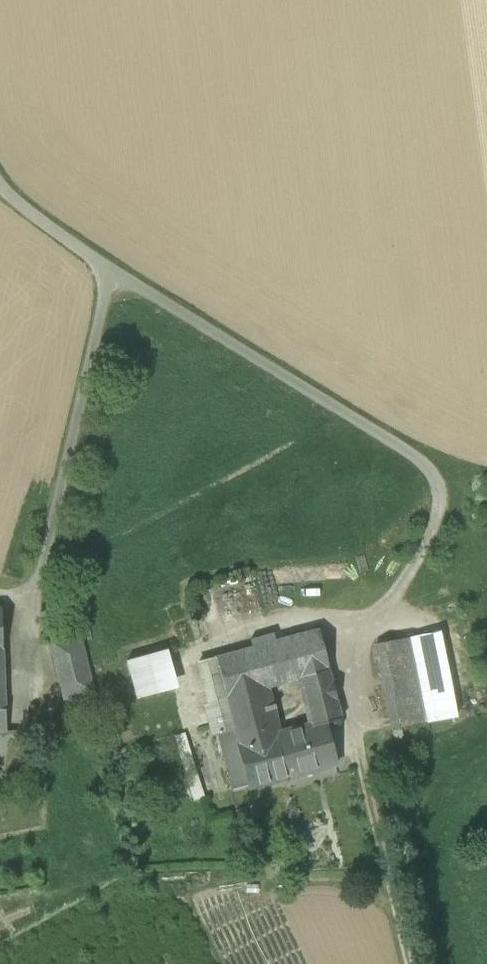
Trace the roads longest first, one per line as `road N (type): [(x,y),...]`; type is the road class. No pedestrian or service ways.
road 1 (unclassified): [(0,189),(112,269),(430,468),(442,489),(436,524),(382,618)]
road 2 (track): [(112,269),(39,578)]

